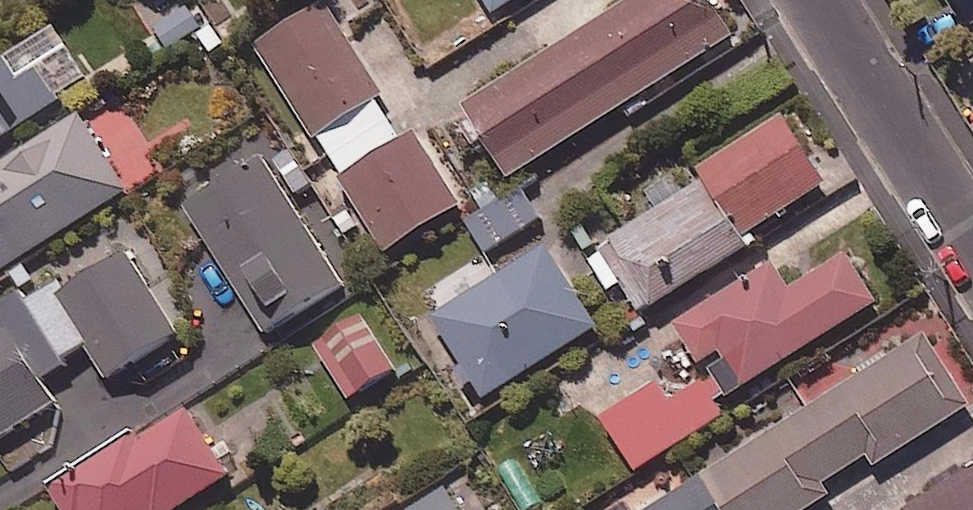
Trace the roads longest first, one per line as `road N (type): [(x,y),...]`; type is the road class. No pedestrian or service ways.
road 1 (residential): [(813,0),(972,254)]

